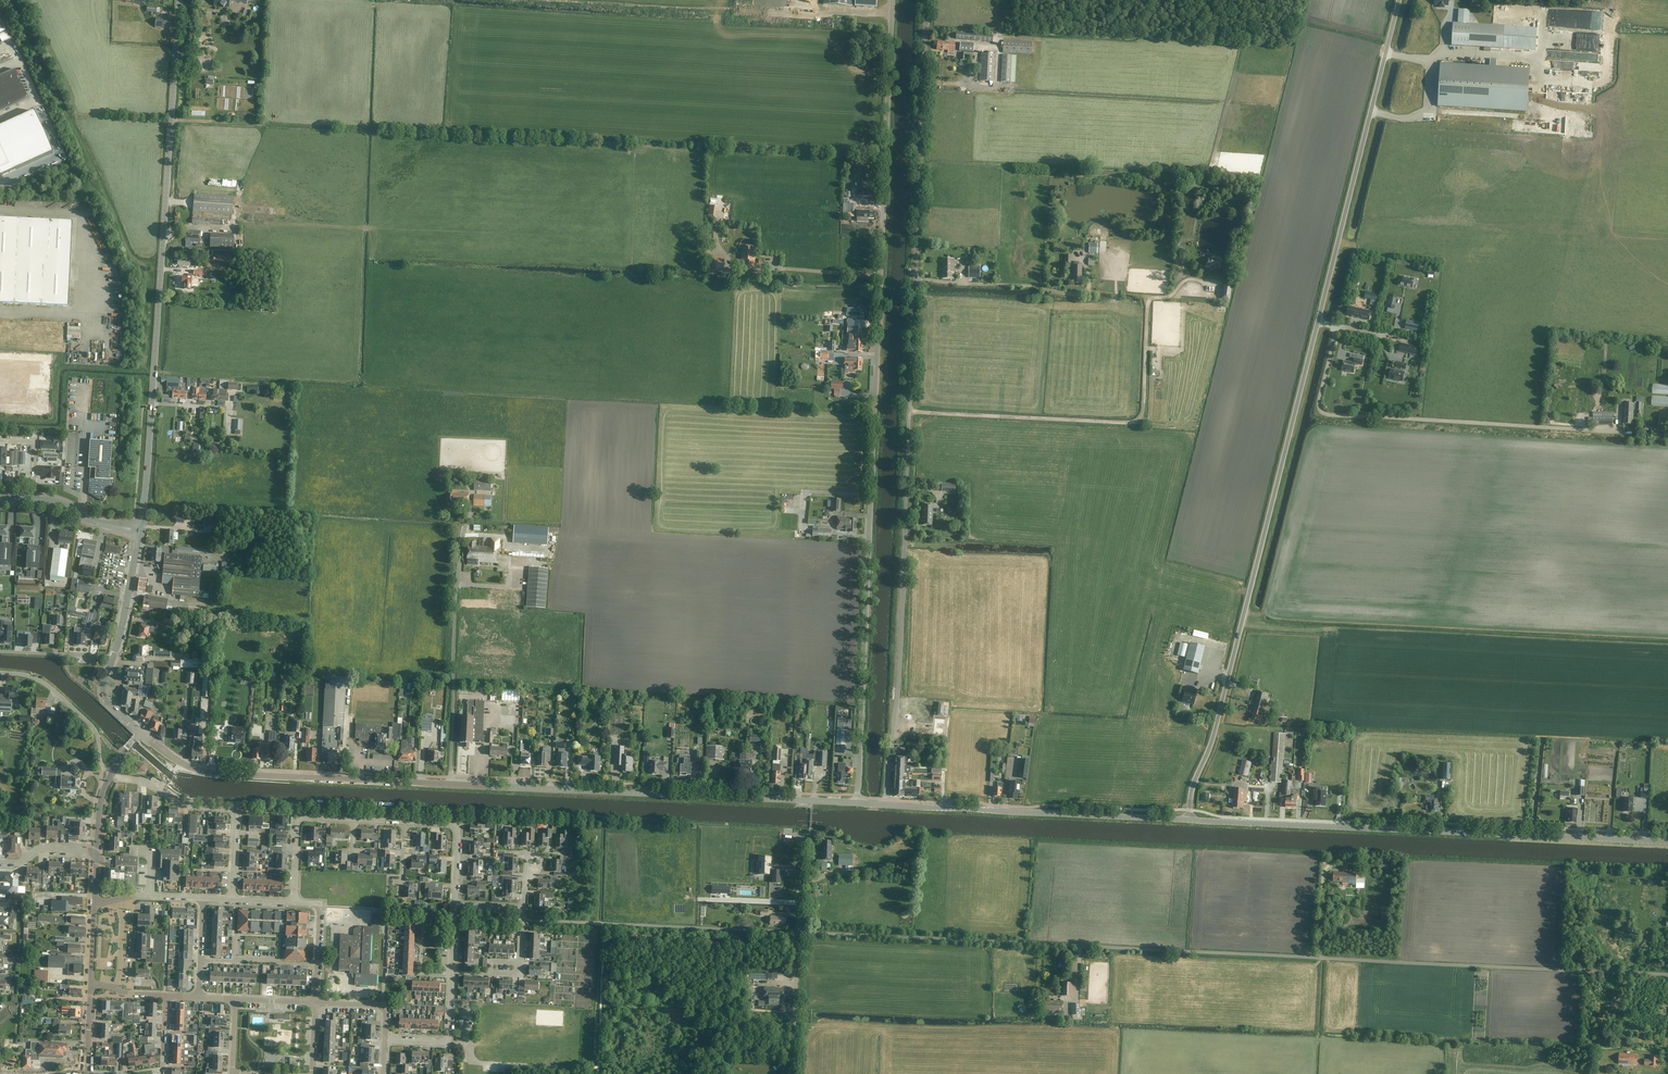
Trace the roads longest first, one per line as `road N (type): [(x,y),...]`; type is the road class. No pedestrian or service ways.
road 1 (unclassified): [(1667,974),(797,932)]
road 2 (unclassified): [(887,805),(927,0)]
road 3 (unclassified): [(858,803),(892,0)]
road 4 (track): [(885,153),(171,119)]
road 5 (unclassified): [(1189,820),(1318,321)]
road 6 (tertiary): [(1667,841),(1189,820)]
road 7 (track): [(909,414),(1140,420),(1149,301),(1170,296),(1185,281),(1210,283)]
road 8 (tertiary): [(858,803),(450,785)]
road 9 (tertiary): [(152,404),(180,0)]
road 10 (track): [(1334,325),(1318,400),(1328,415),(1631,433)]
road 11 (unclassified): [(1318,321),(1399,0)]
road 12 (tertiary): [(450,785),(212,773),(176,760),(141,731)]
road 13 (tertiary): [(1189,820),(887,805)]
road 14 (residential): [(450,785),(467,521)]
road 15 (residential): [(112,773),(182,804),(233,812),(232,900)]
road 16 (unclassified): [(112,773),(101,764),(94,729),(51,689),(0,673)]
road 17 (tertiary): [(0,497),(51,501),(140,531)]
road 18 (unclassified): [(793,1073),(797,932)]
road 19 (residential): [(353,819),(301,821),(294,902)]
road 20 (residential): [(455,904),(458,825),(405,821)]
road 21 (tertiary): [(113,658),(140,531)]
road 22 (tertiary): [(140,531),(152,404)]
road 23 (track): [(965,284),(1078,294),(1089,287)]
road 24 (track): [(1185,281),(1177,275),(1178,244),(1194,237),(1200,172)]

